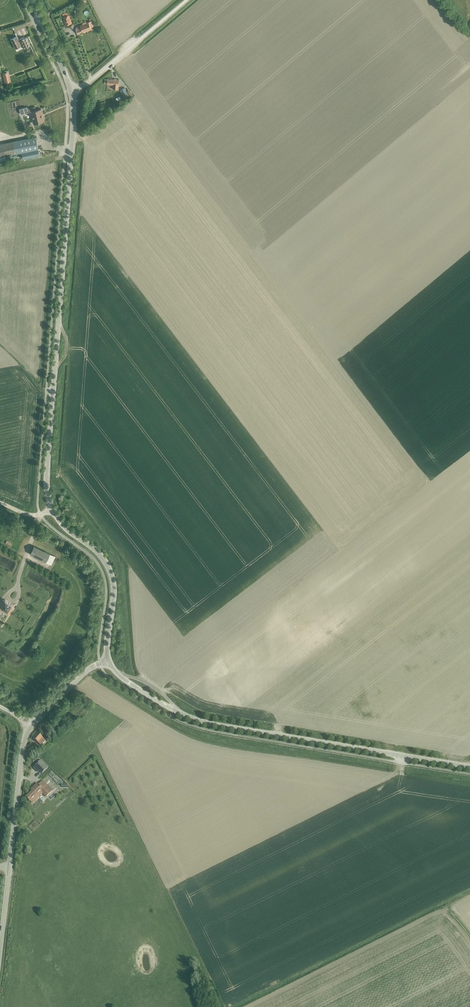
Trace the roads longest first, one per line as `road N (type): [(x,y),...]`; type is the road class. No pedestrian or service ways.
road 1 (tertiary): [(52,510),(47,480),(71,90)]
road 2 (tertiary): [(469,767),(189,718),(127,682),(109,662)]
road 3 (tertiary): [(0,960),(29,724)]
road 4 (tertiary): [(109,662),(111,573),(52,510)]
road 5 (unclassified): [(71,90),(186,0)]

